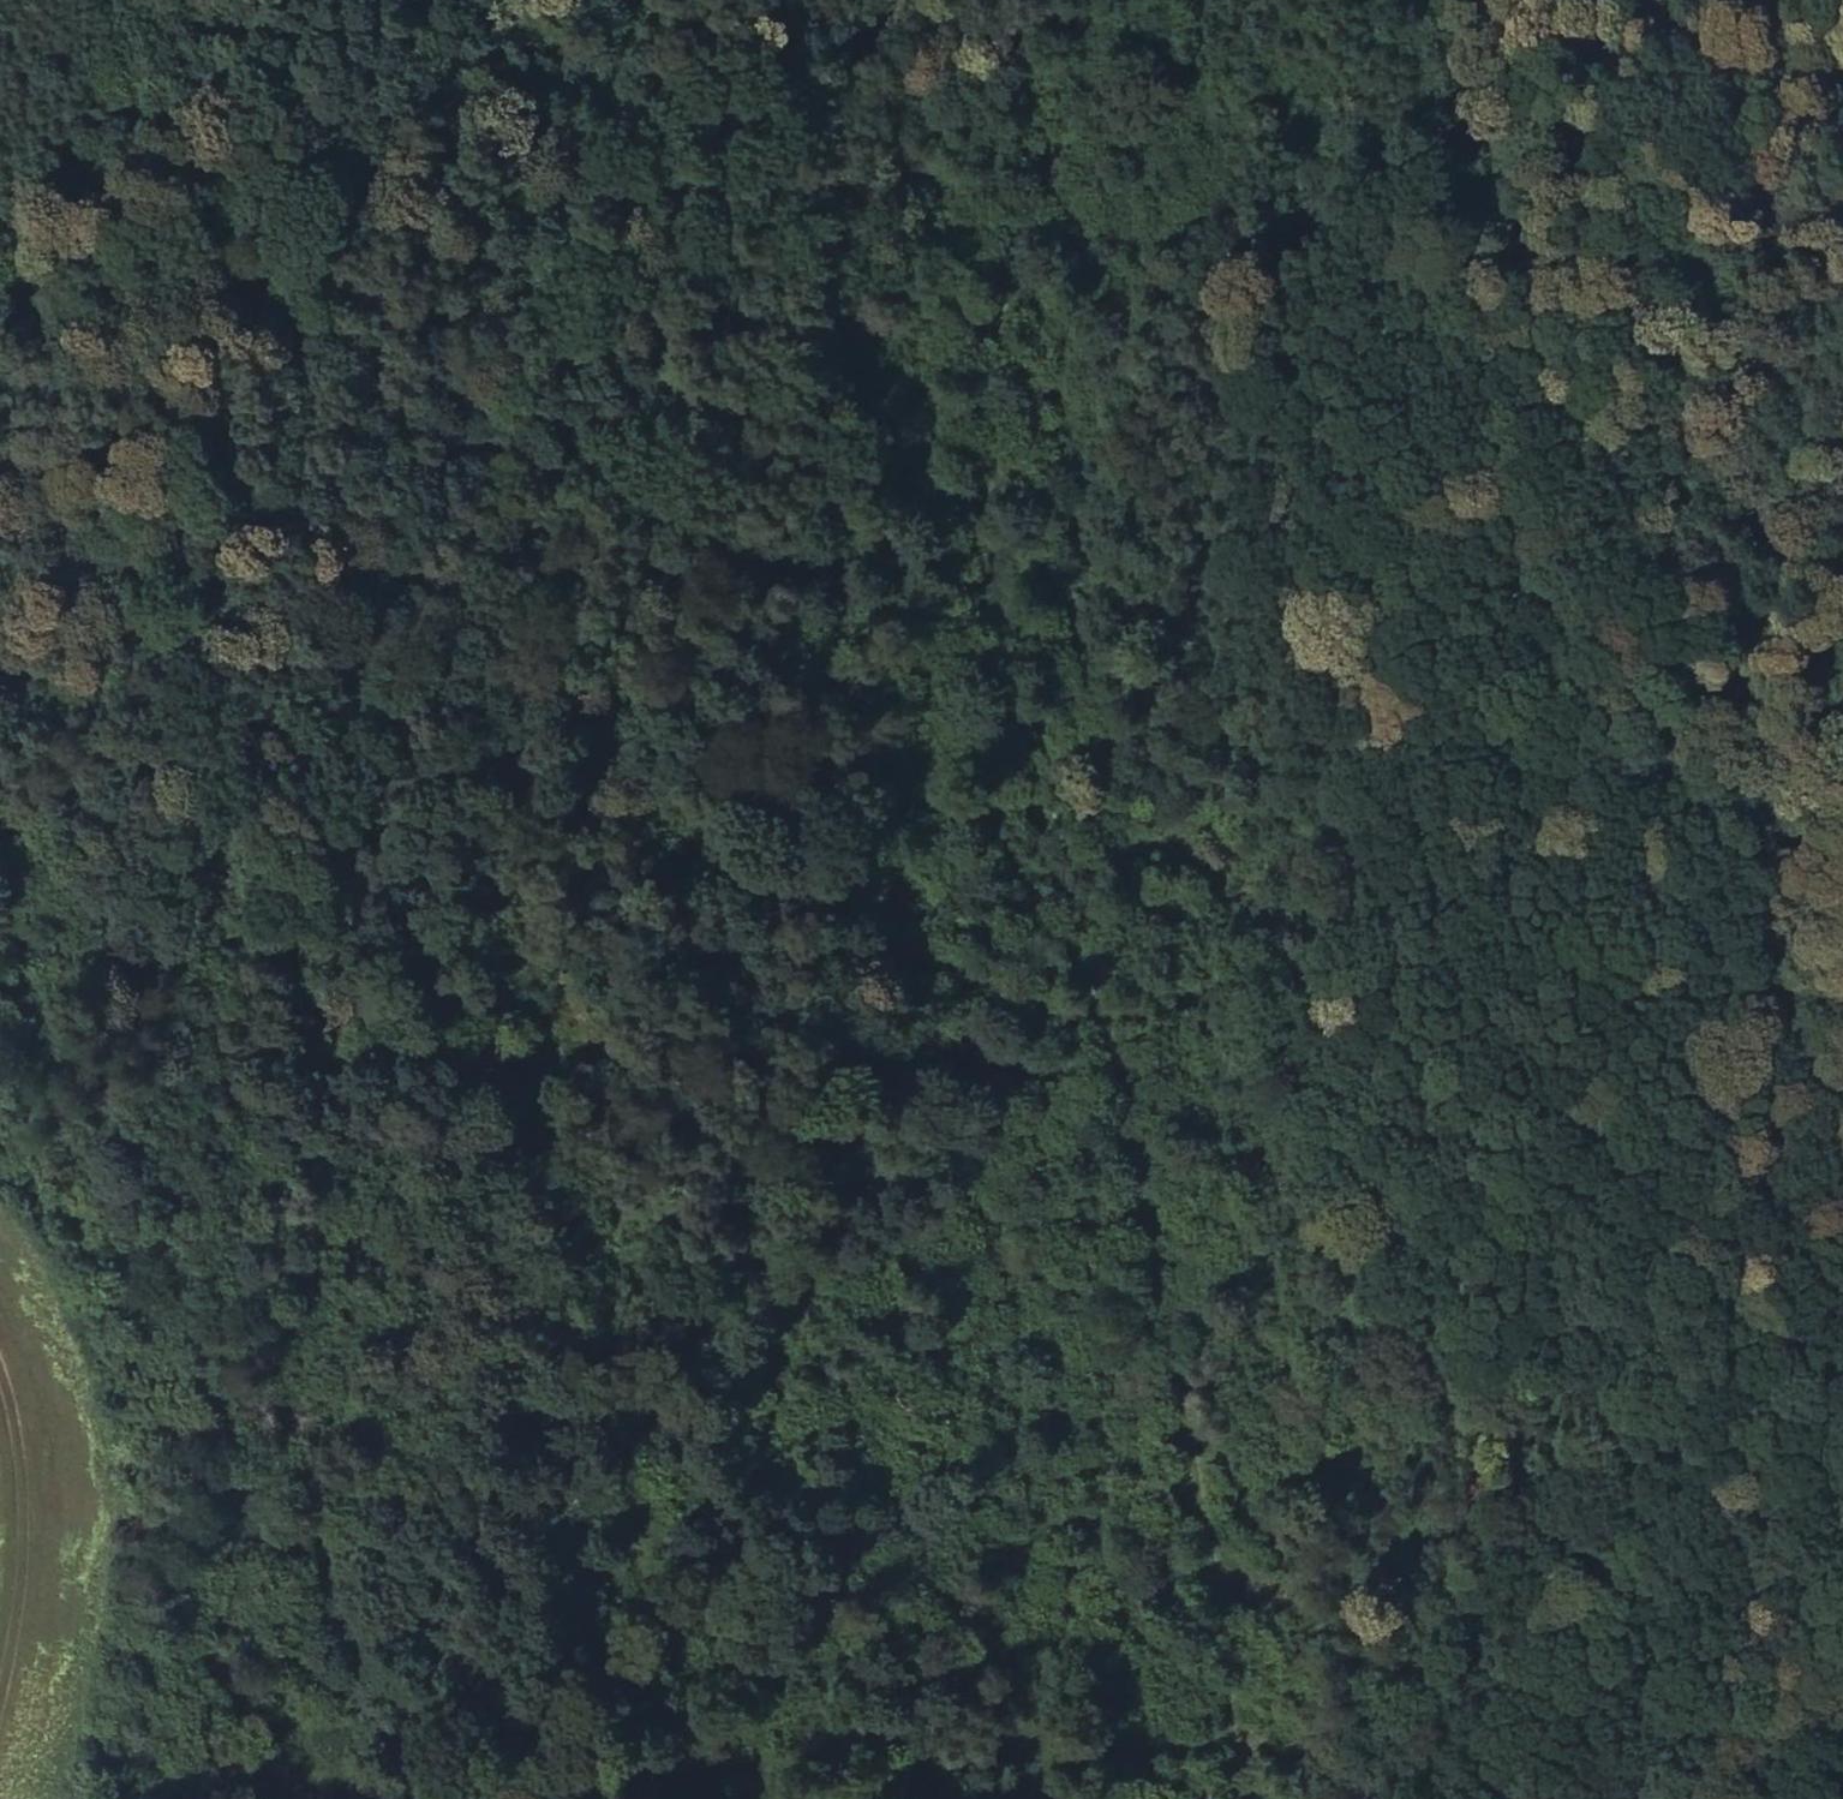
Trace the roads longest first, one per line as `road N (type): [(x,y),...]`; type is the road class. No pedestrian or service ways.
road 1 (track): [(759,1798),(647,1584)]

